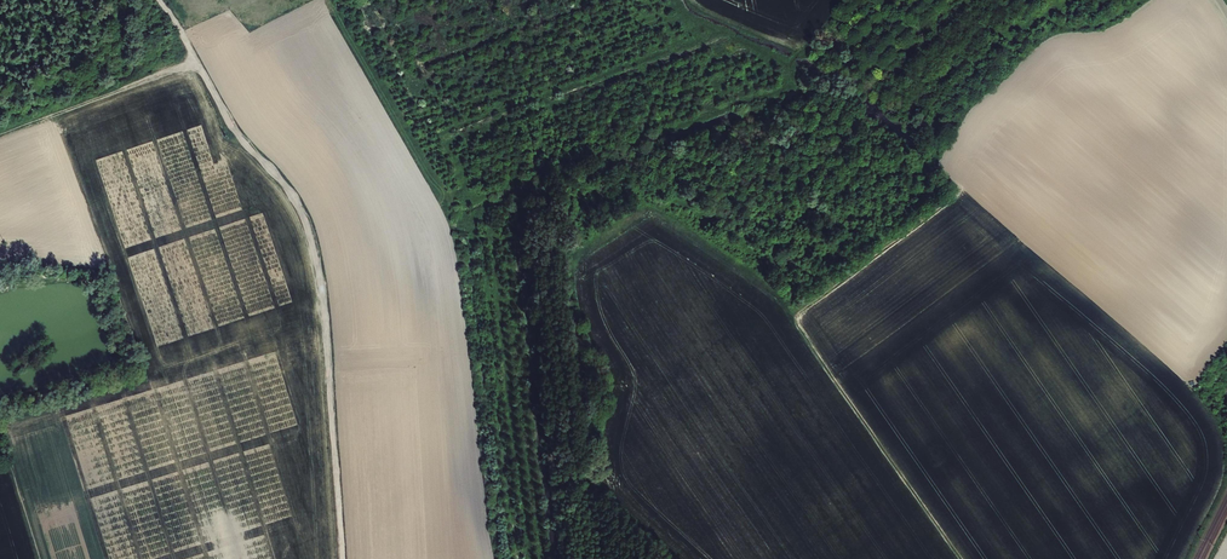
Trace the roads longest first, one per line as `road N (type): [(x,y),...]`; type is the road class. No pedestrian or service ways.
road 1 (track): [(160,0),(195,64),(284,188),(314,263),(341,558)]
road 2 (track): [(0,136),(195,64)]

